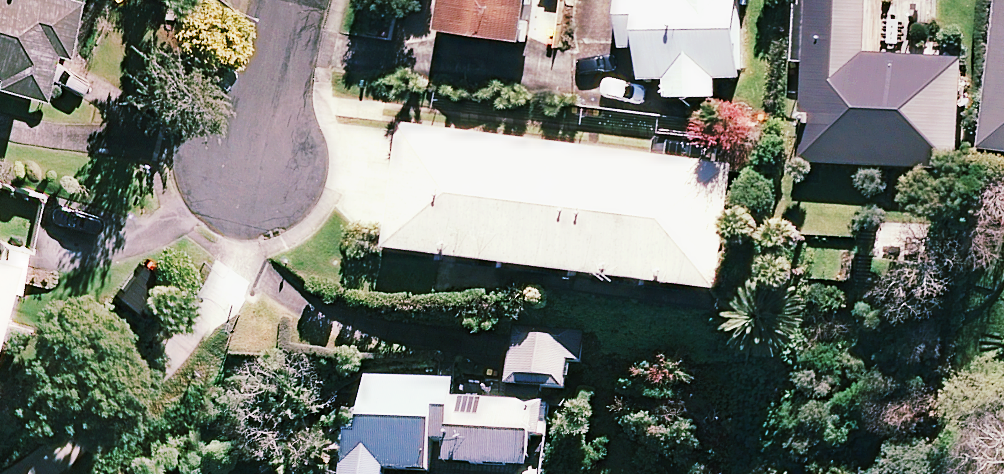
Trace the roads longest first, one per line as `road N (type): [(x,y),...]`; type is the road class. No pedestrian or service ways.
road 1 (residential): [(287,0),(243,175)]

